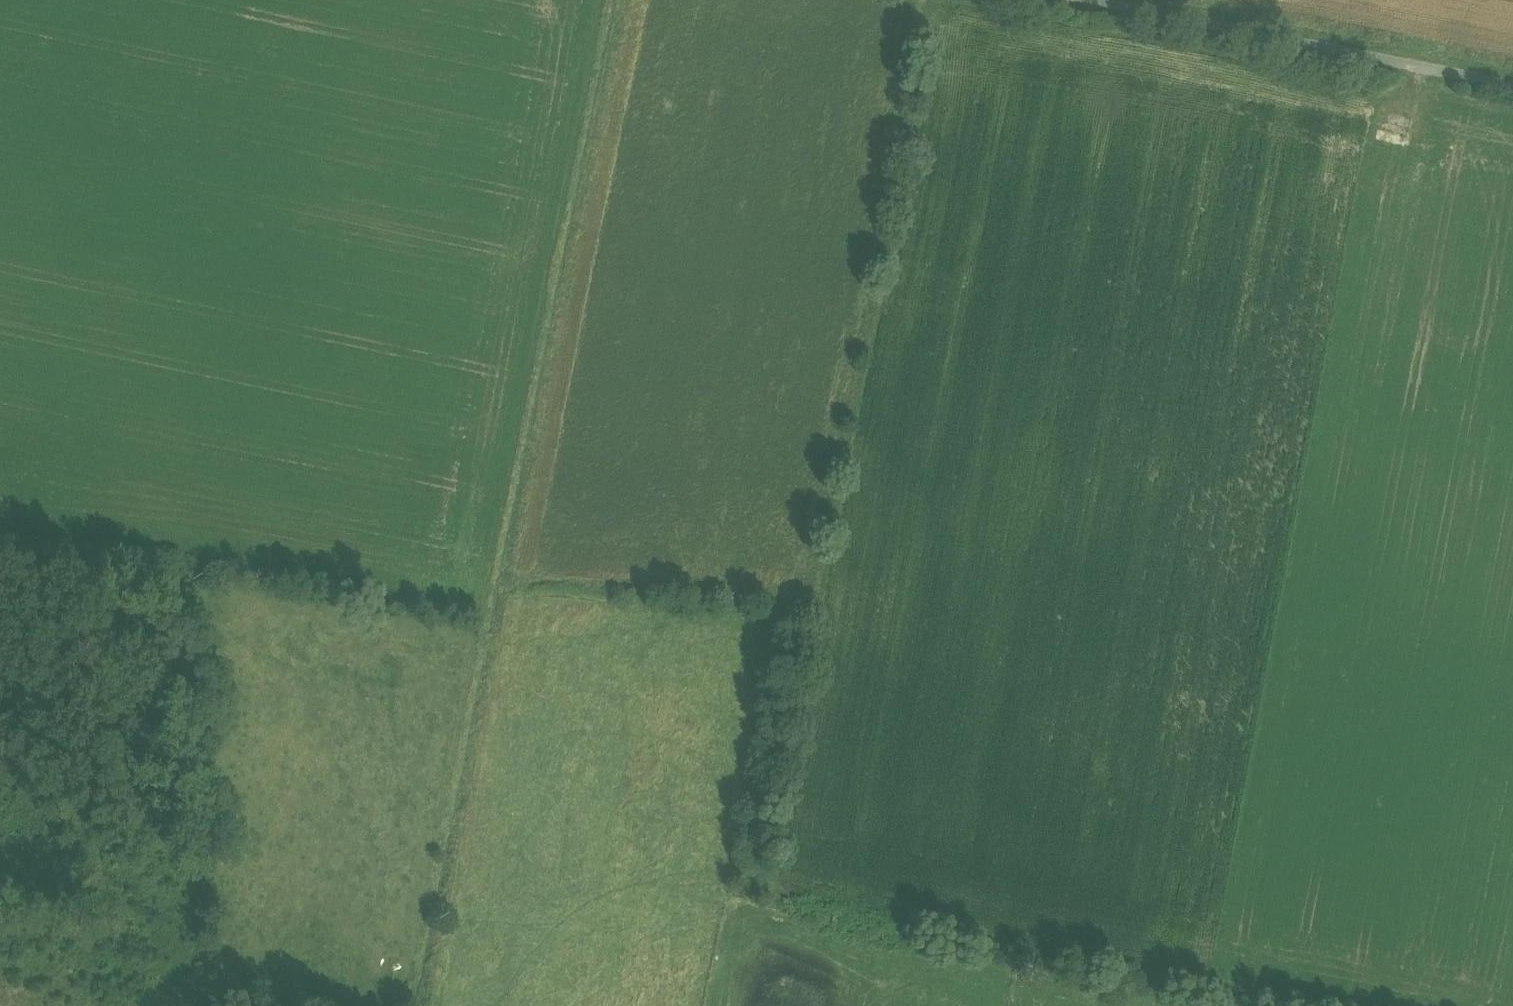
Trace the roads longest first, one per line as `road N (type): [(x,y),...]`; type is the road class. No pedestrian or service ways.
road 1 (track): [(1512,85),(1110,0)]

